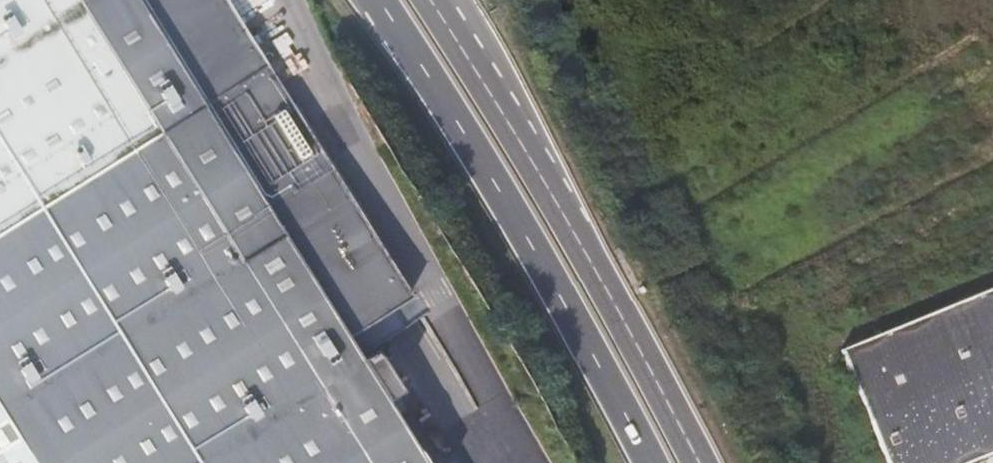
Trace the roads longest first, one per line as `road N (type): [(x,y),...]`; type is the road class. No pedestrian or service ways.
road 1 (trunk): [(378,0),(541,262),(652,462)]
road 2 (trunk): [(698,462),(555,200),(430,0)]

